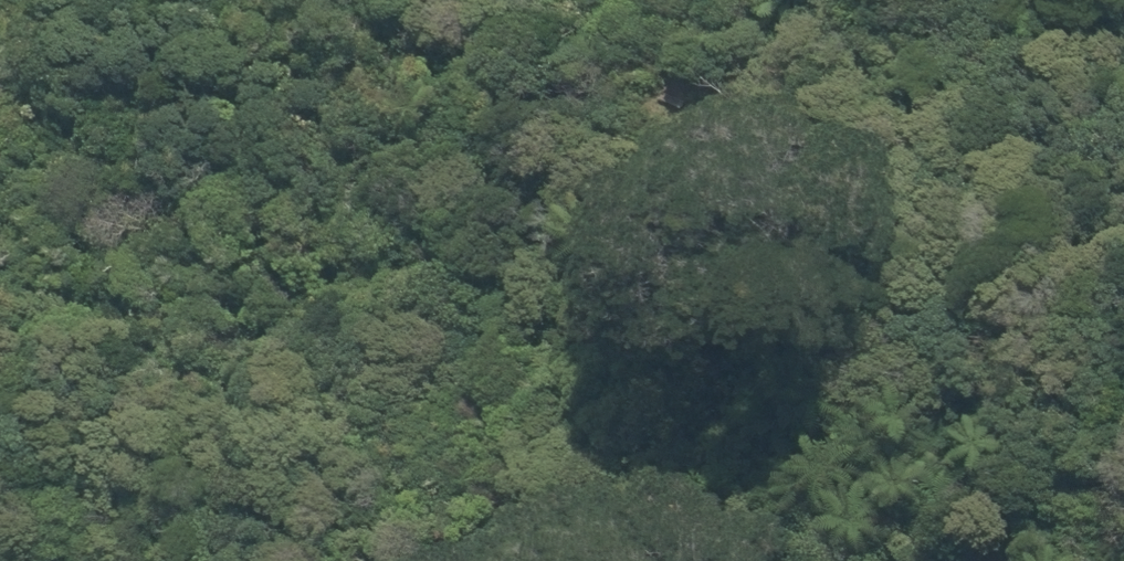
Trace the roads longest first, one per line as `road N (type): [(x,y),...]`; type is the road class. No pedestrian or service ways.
road 1 (track): [(104,560),(213,415),(538,159),(607,41),(675,0)]
road 2 (track): [(804,560),(823,468),(691,439),(611,476),(491,514),(404,560)]
road 3 (track): [(398,560),(428,381),(389,275)]
road 4 (track): [(965,560),(955,497),(856,560)]

